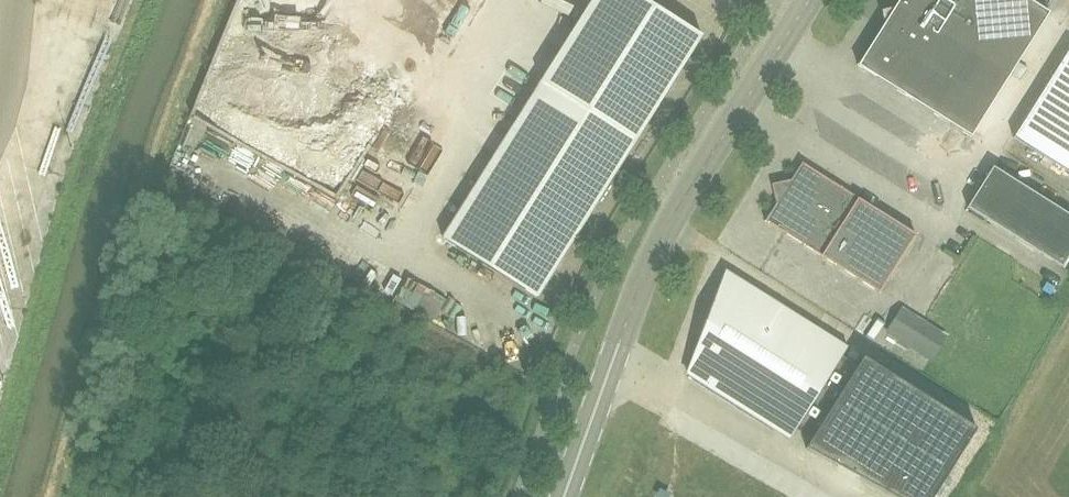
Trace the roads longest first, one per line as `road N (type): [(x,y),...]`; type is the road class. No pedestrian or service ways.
road 1 (tertiary): [(563,496),(643,271),(809,0)]

